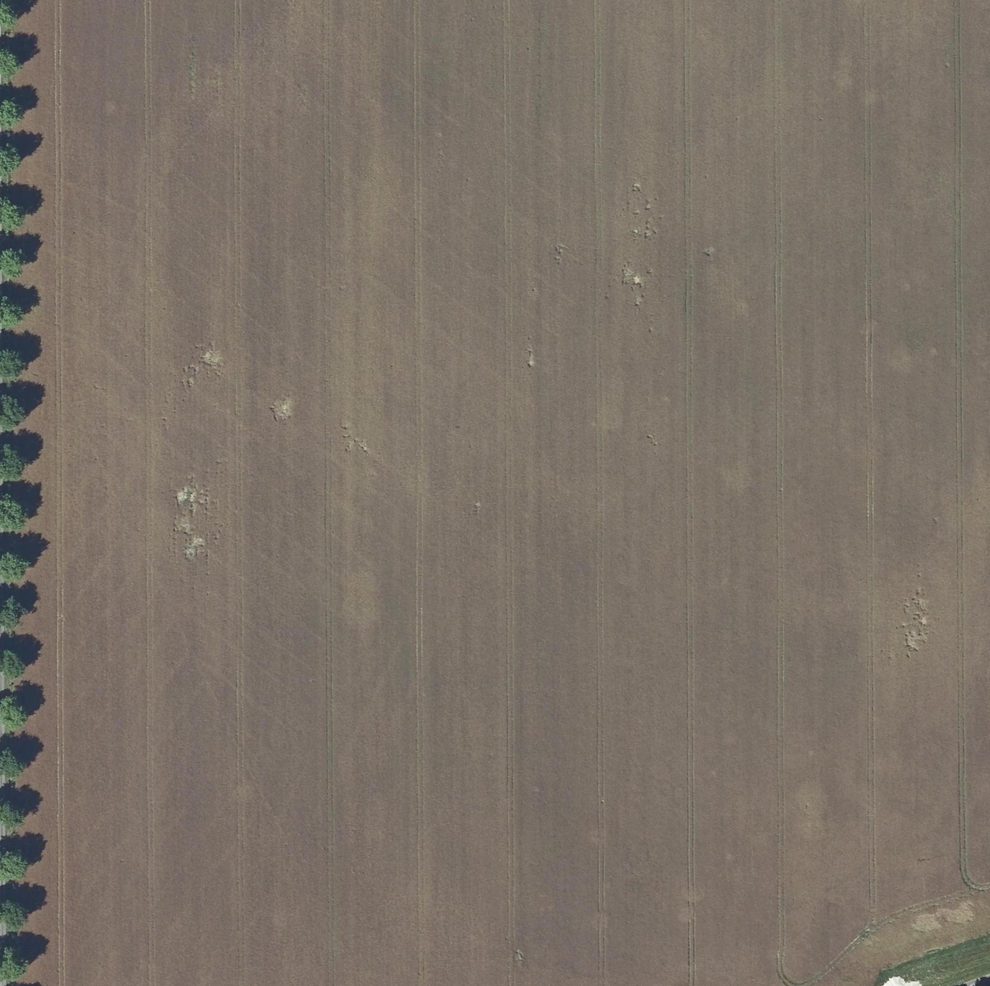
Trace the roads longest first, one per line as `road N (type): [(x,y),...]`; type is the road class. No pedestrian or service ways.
road 1 (unclassified): [(0,985),(0,841)]

